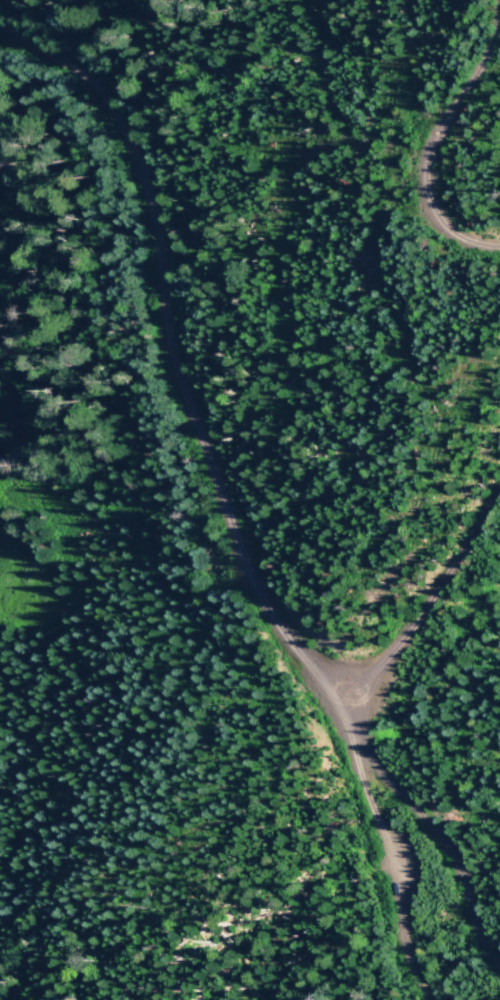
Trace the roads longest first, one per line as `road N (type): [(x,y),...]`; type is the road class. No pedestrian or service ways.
road 1 (track): [(0,32),(60,71),(117,128),(144,275),(192,451),(271,634),(308,681),(339,694),(365,679)]
road 2 (track): [(339,694),(347,744),(421,825),(452,873),(483,957),(499,971)]
road 3 (track): [(499,247),(476,247),(432,222),(415,174),(429,125),(479,50),(494,0)]
road 4 (track): [(365,679),(443,584),(499,484)]

